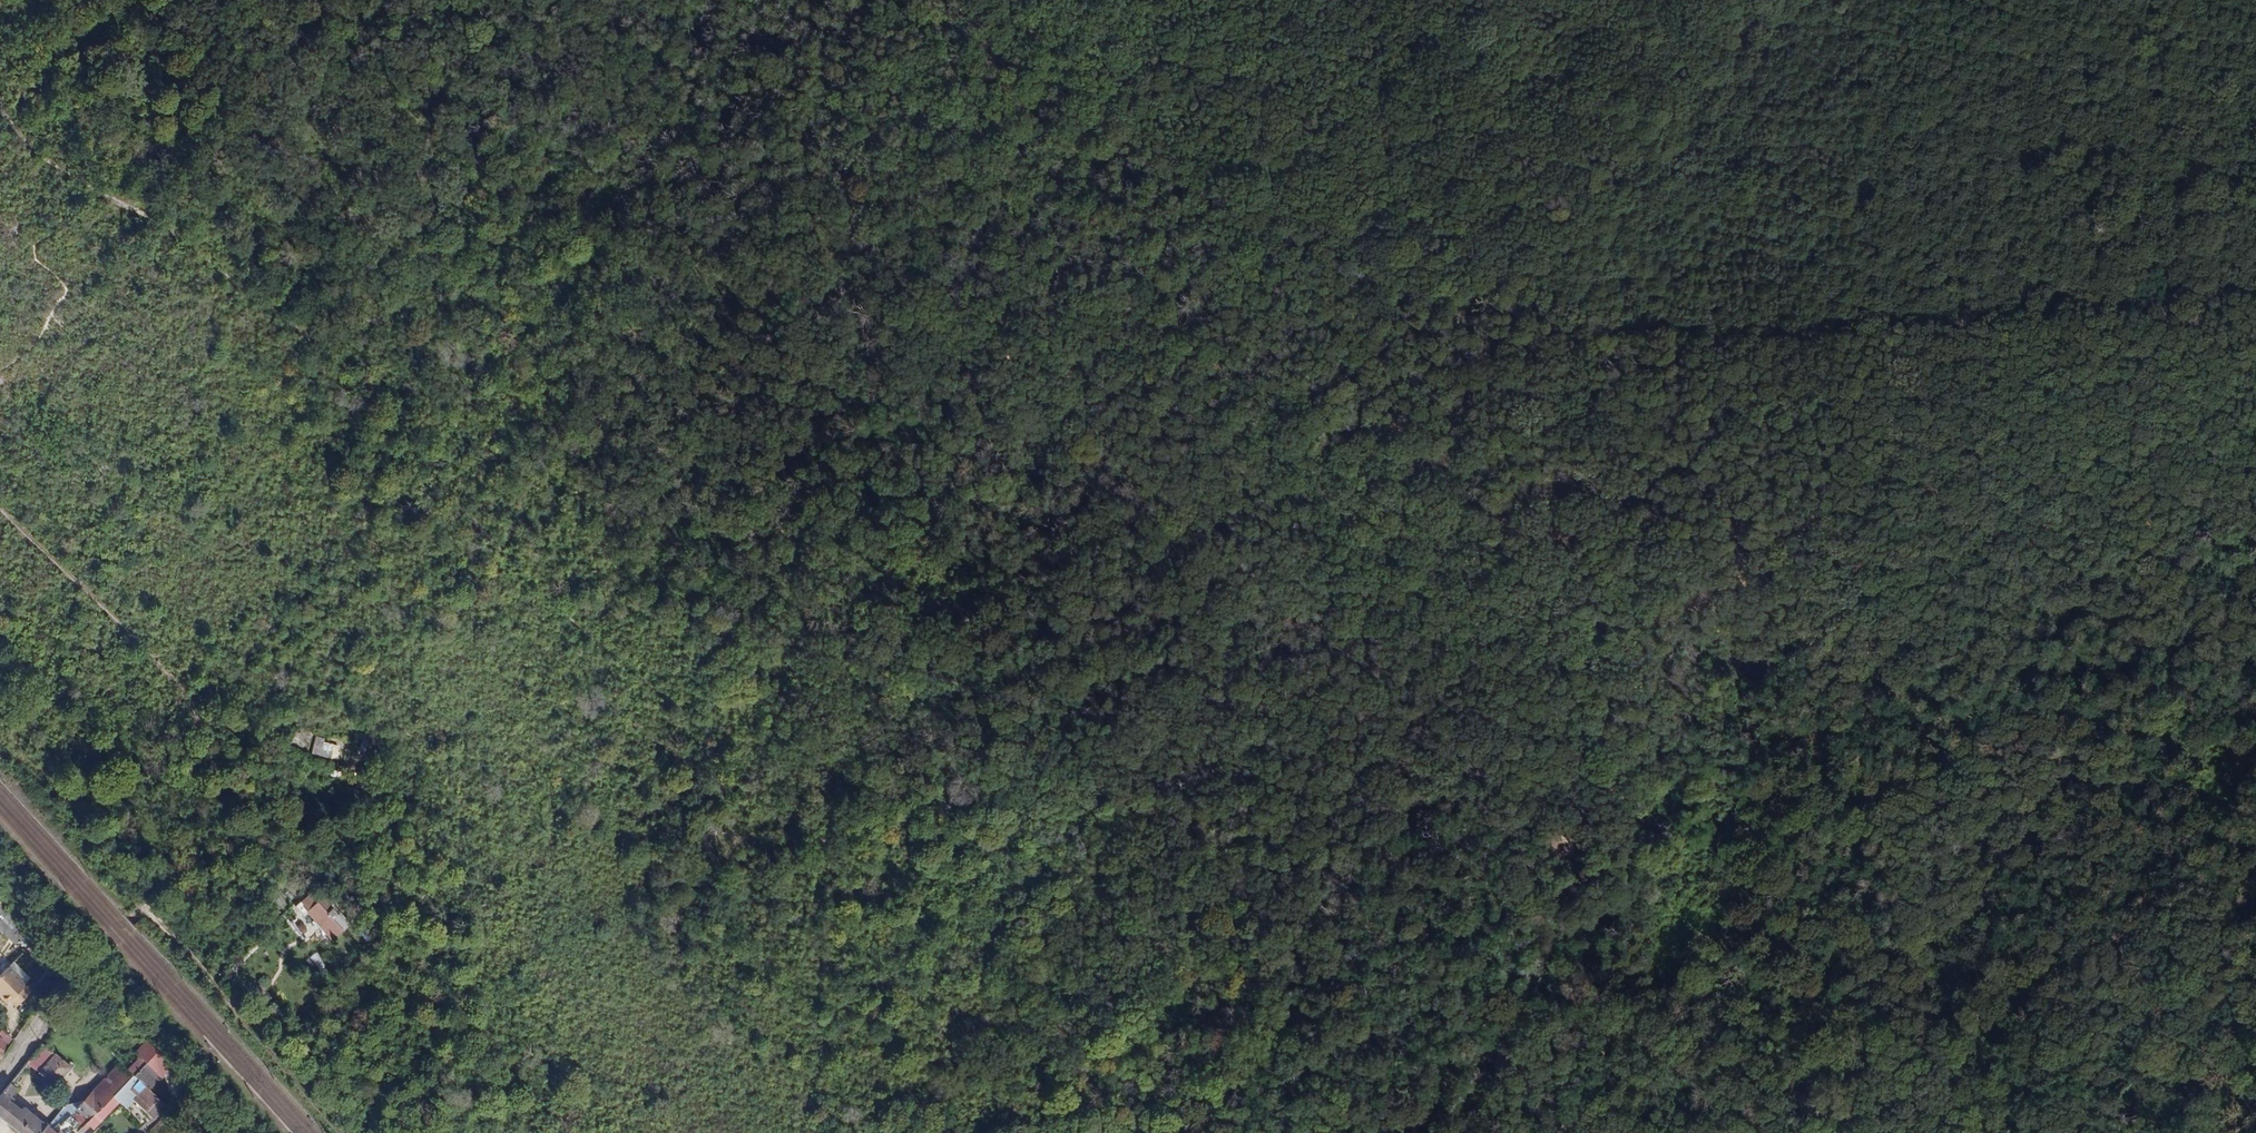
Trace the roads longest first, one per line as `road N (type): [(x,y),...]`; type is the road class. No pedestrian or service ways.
road 1 (track): [(1026,1132),(998,1087),(888,960),(809,821),(528,572),(363,377),(163,217),(95,188),(39,147),(0,102)]
road 2 (track): [(0,512),(114,619),(330,866)]
road 3 (track): [(1775,0),(1505,300)]
road 4 (track): [(108,944),(177,873),(255,844),(308,838)]
road 5 (residential): [(0,1078),(58,993),(108,944)]

